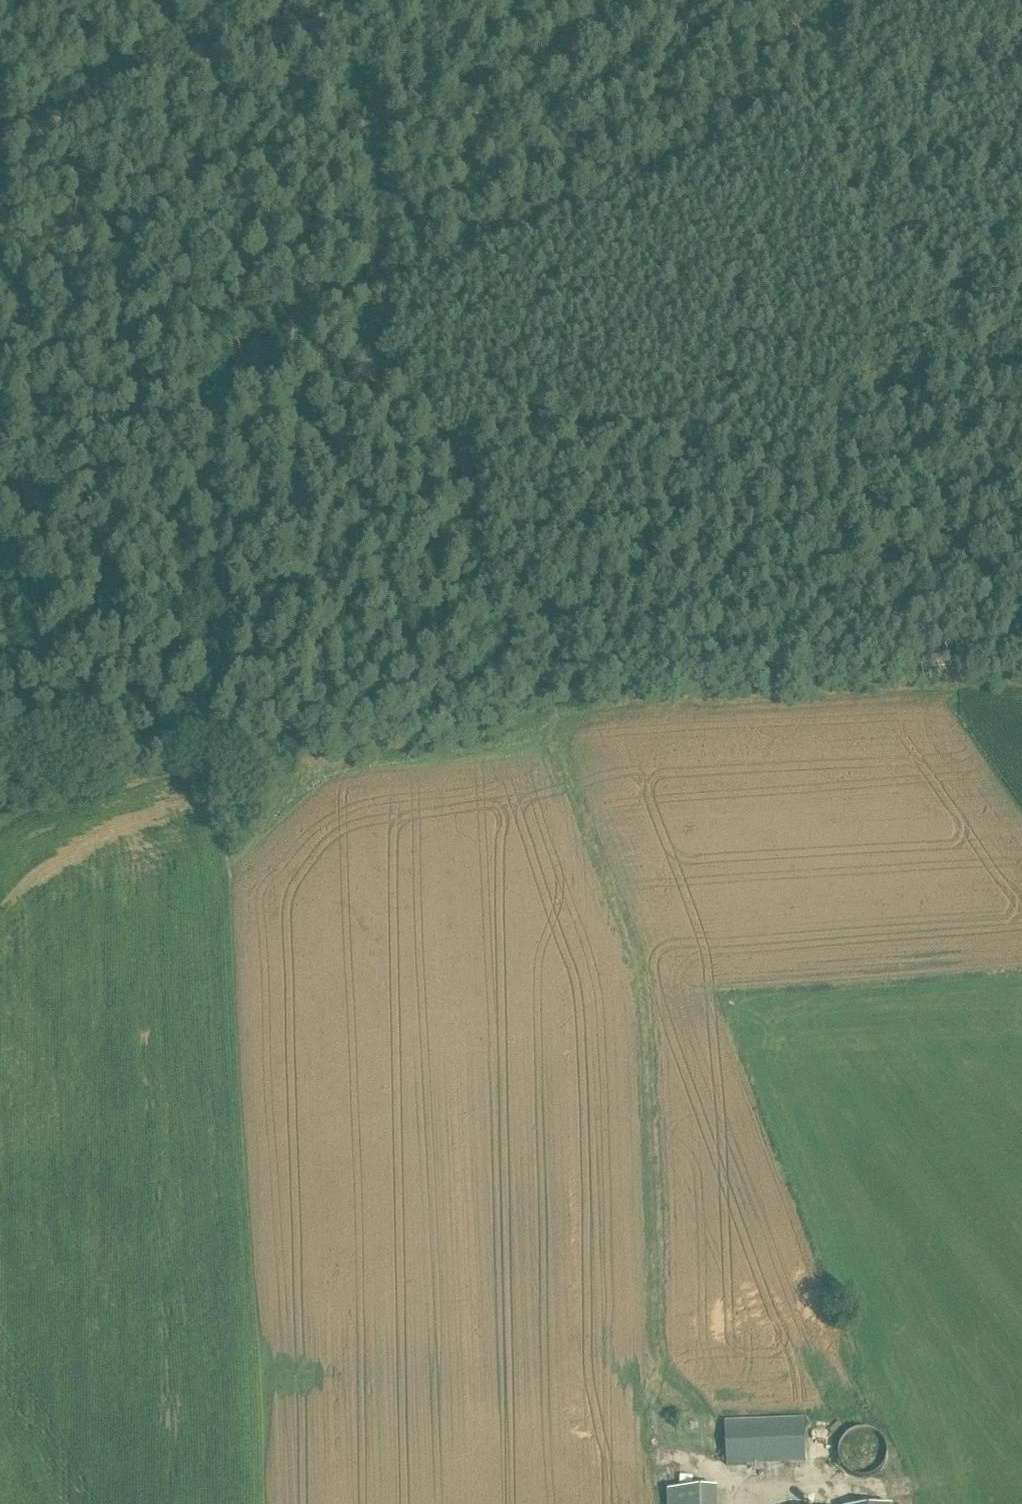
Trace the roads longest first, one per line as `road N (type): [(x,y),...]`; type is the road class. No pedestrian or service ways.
road 1 (track): [(0,142),(365,0)]

